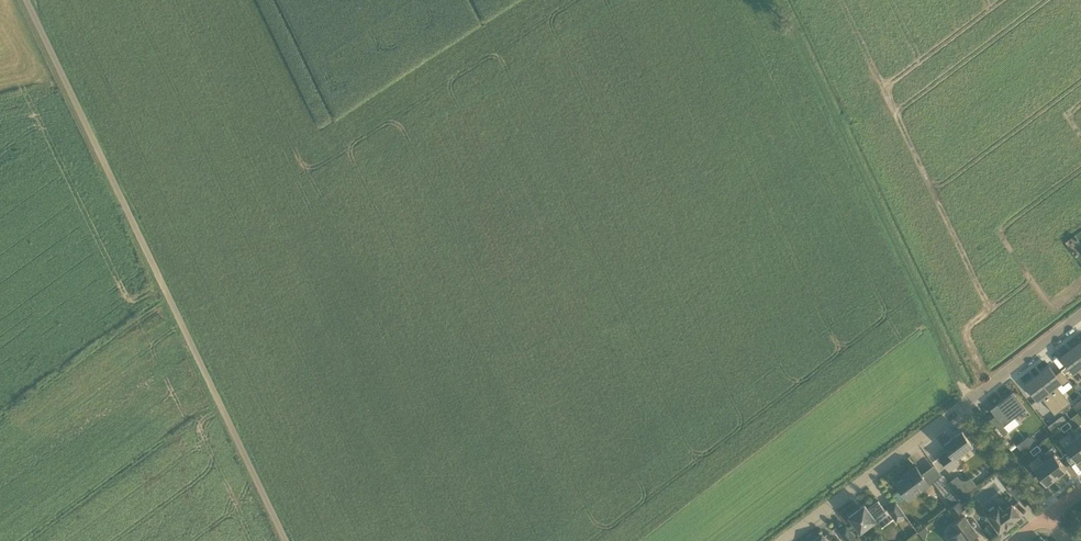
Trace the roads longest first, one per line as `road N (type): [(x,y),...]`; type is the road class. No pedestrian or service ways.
road 1 (unclassified): [(284,540),(25,0)]
road 2 (track): [(780,0),(970,401)]
road 3 (residential): [(780,540),(1080,315)]

